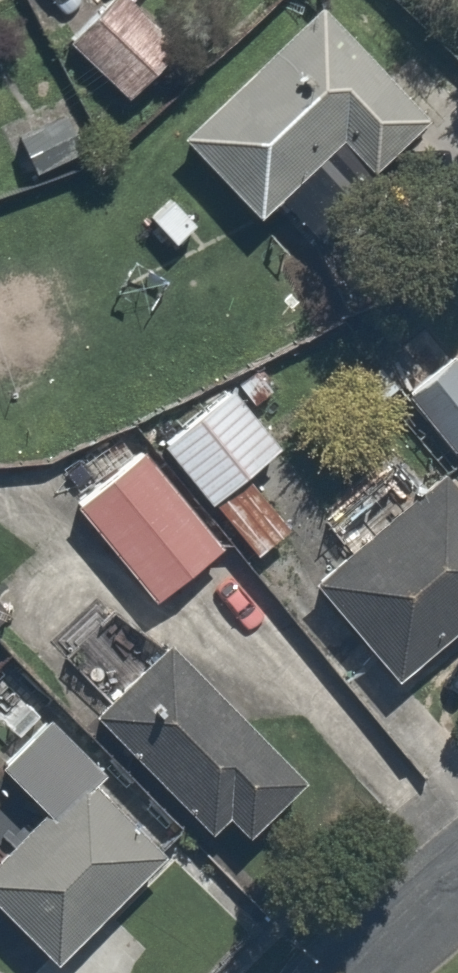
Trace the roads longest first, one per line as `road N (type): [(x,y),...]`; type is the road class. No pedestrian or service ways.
road 1 (residential): [(355,972),(457,886)]

